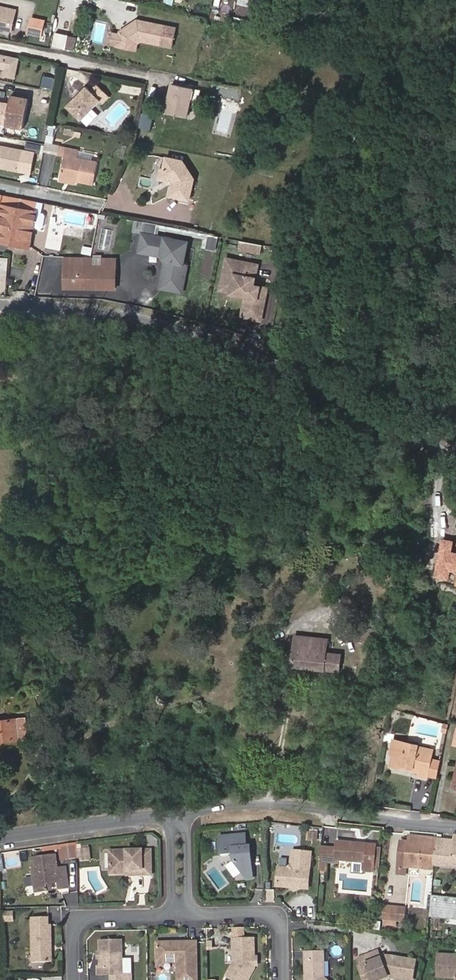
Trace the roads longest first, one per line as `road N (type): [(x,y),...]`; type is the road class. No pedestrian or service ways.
road 1 (residential): [(0,307),(110,313),(203,336),(295,373),(455,455)]
road 2 (residential): [(192,814),(348,810),(455,826)]
road 3 (residential): [(0,837),(175,815)]
road 4 (residential): [(176,915),(88,916),(78,936),(79,979)]
road 5 (residential): [(287,979),(281,918),(192,915)]

